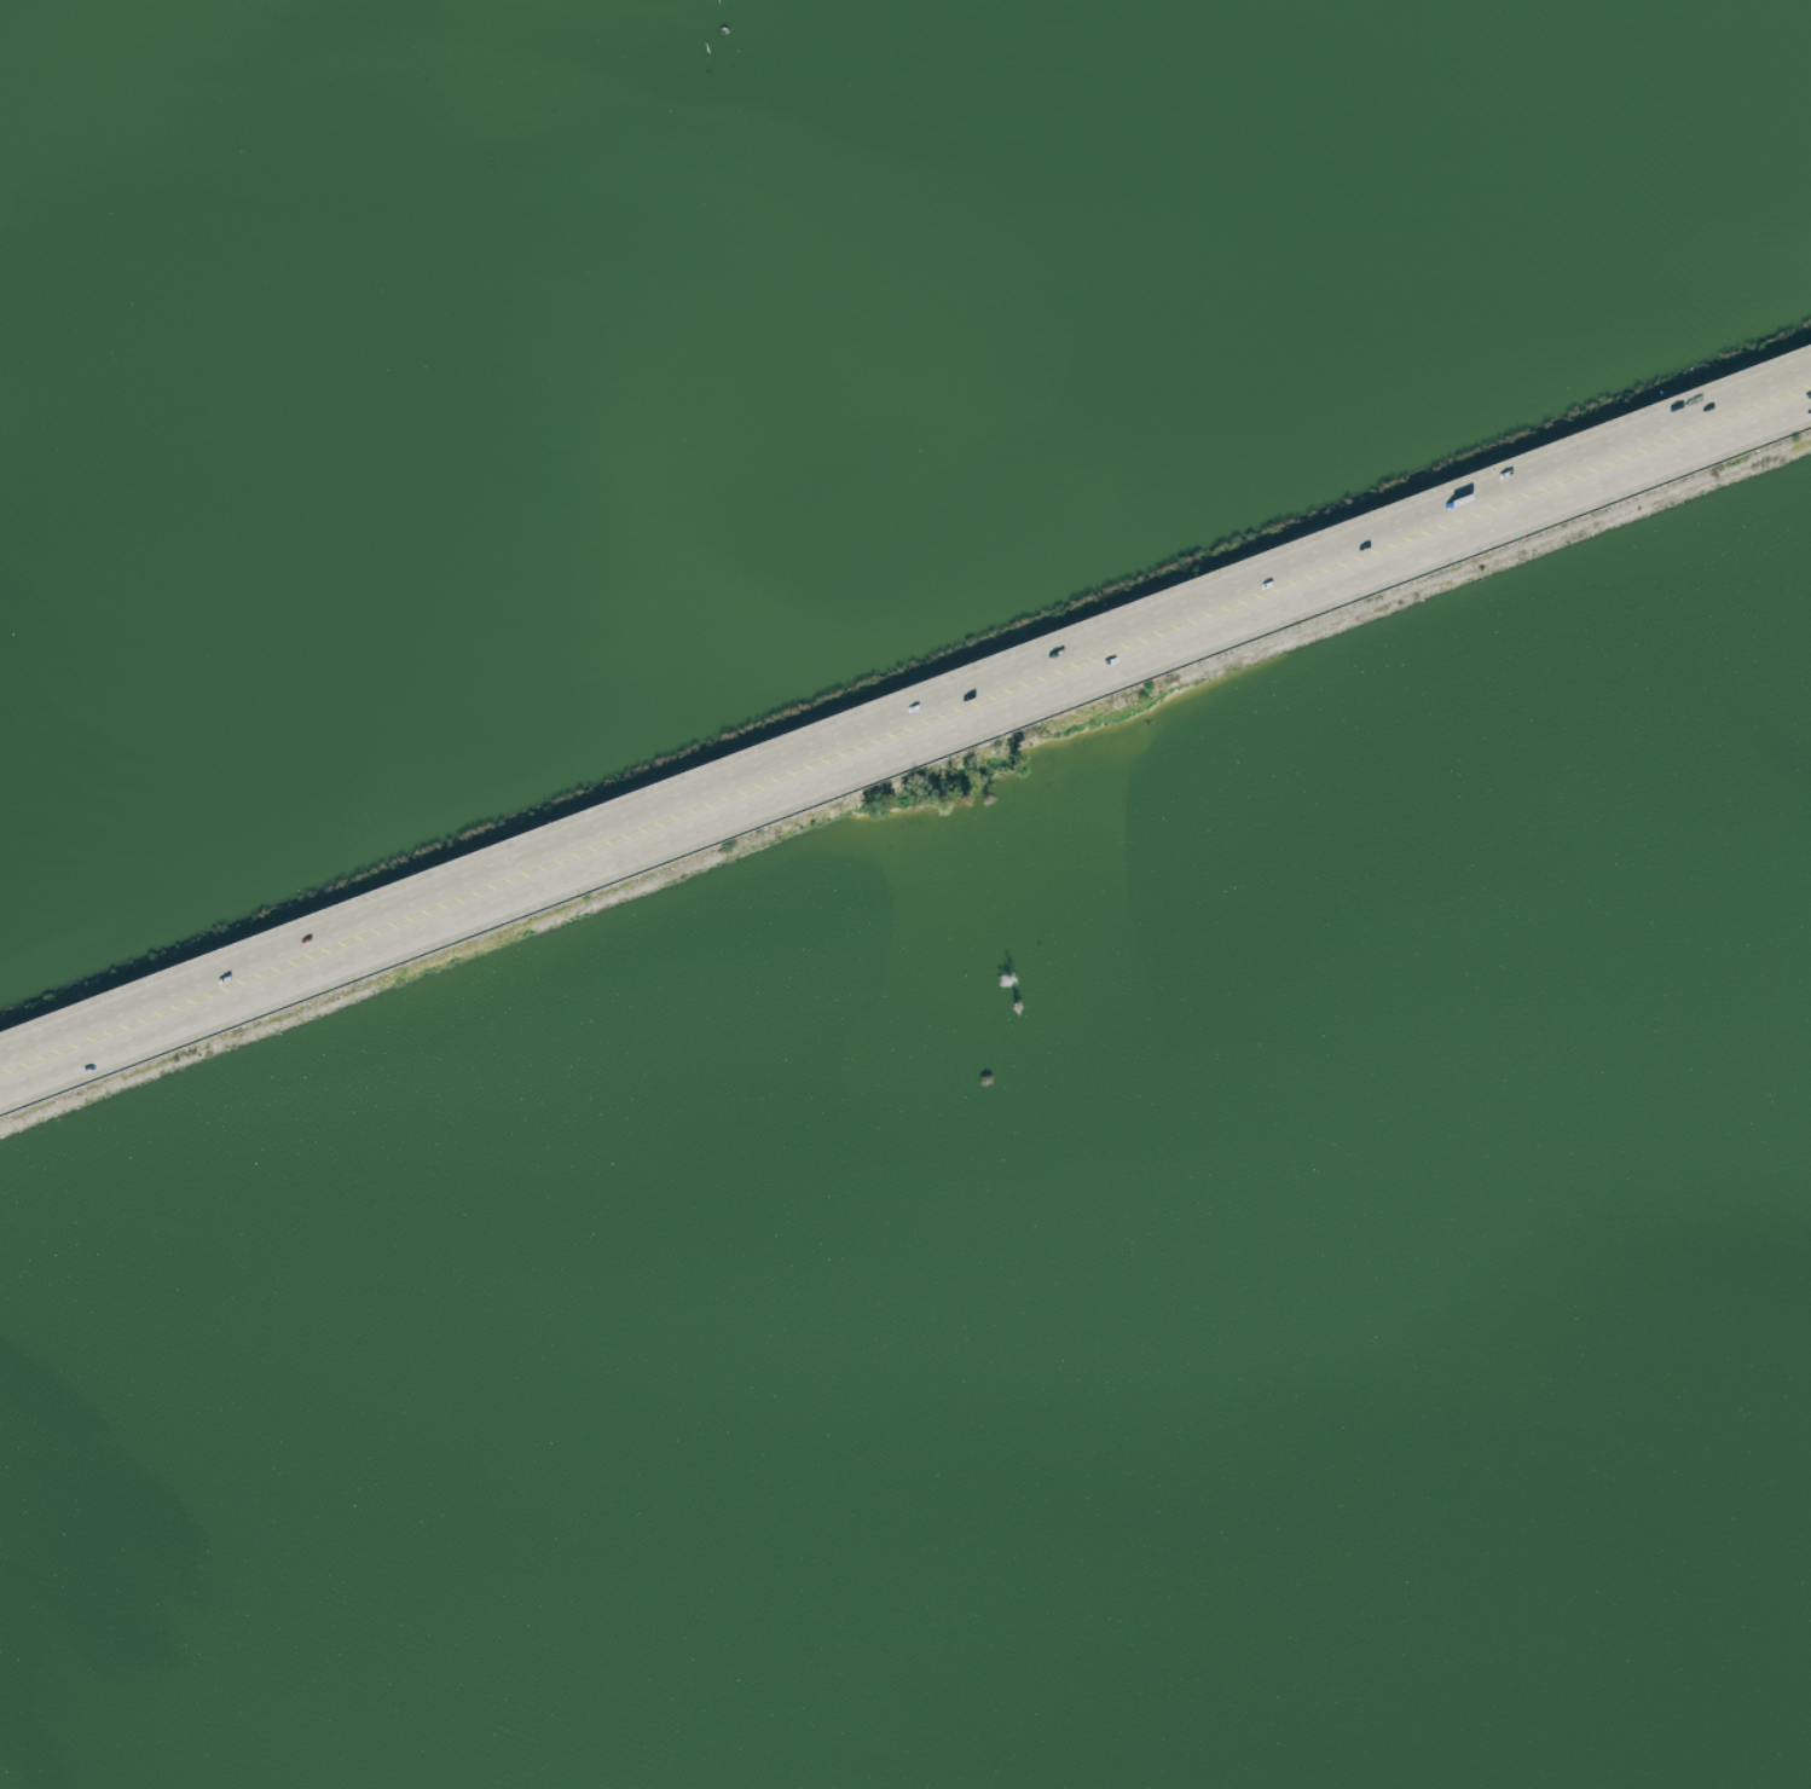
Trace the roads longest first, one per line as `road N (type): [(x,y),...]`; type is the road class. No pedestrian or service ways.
road 1 (primary): [(0,1086),(1810,402)]

